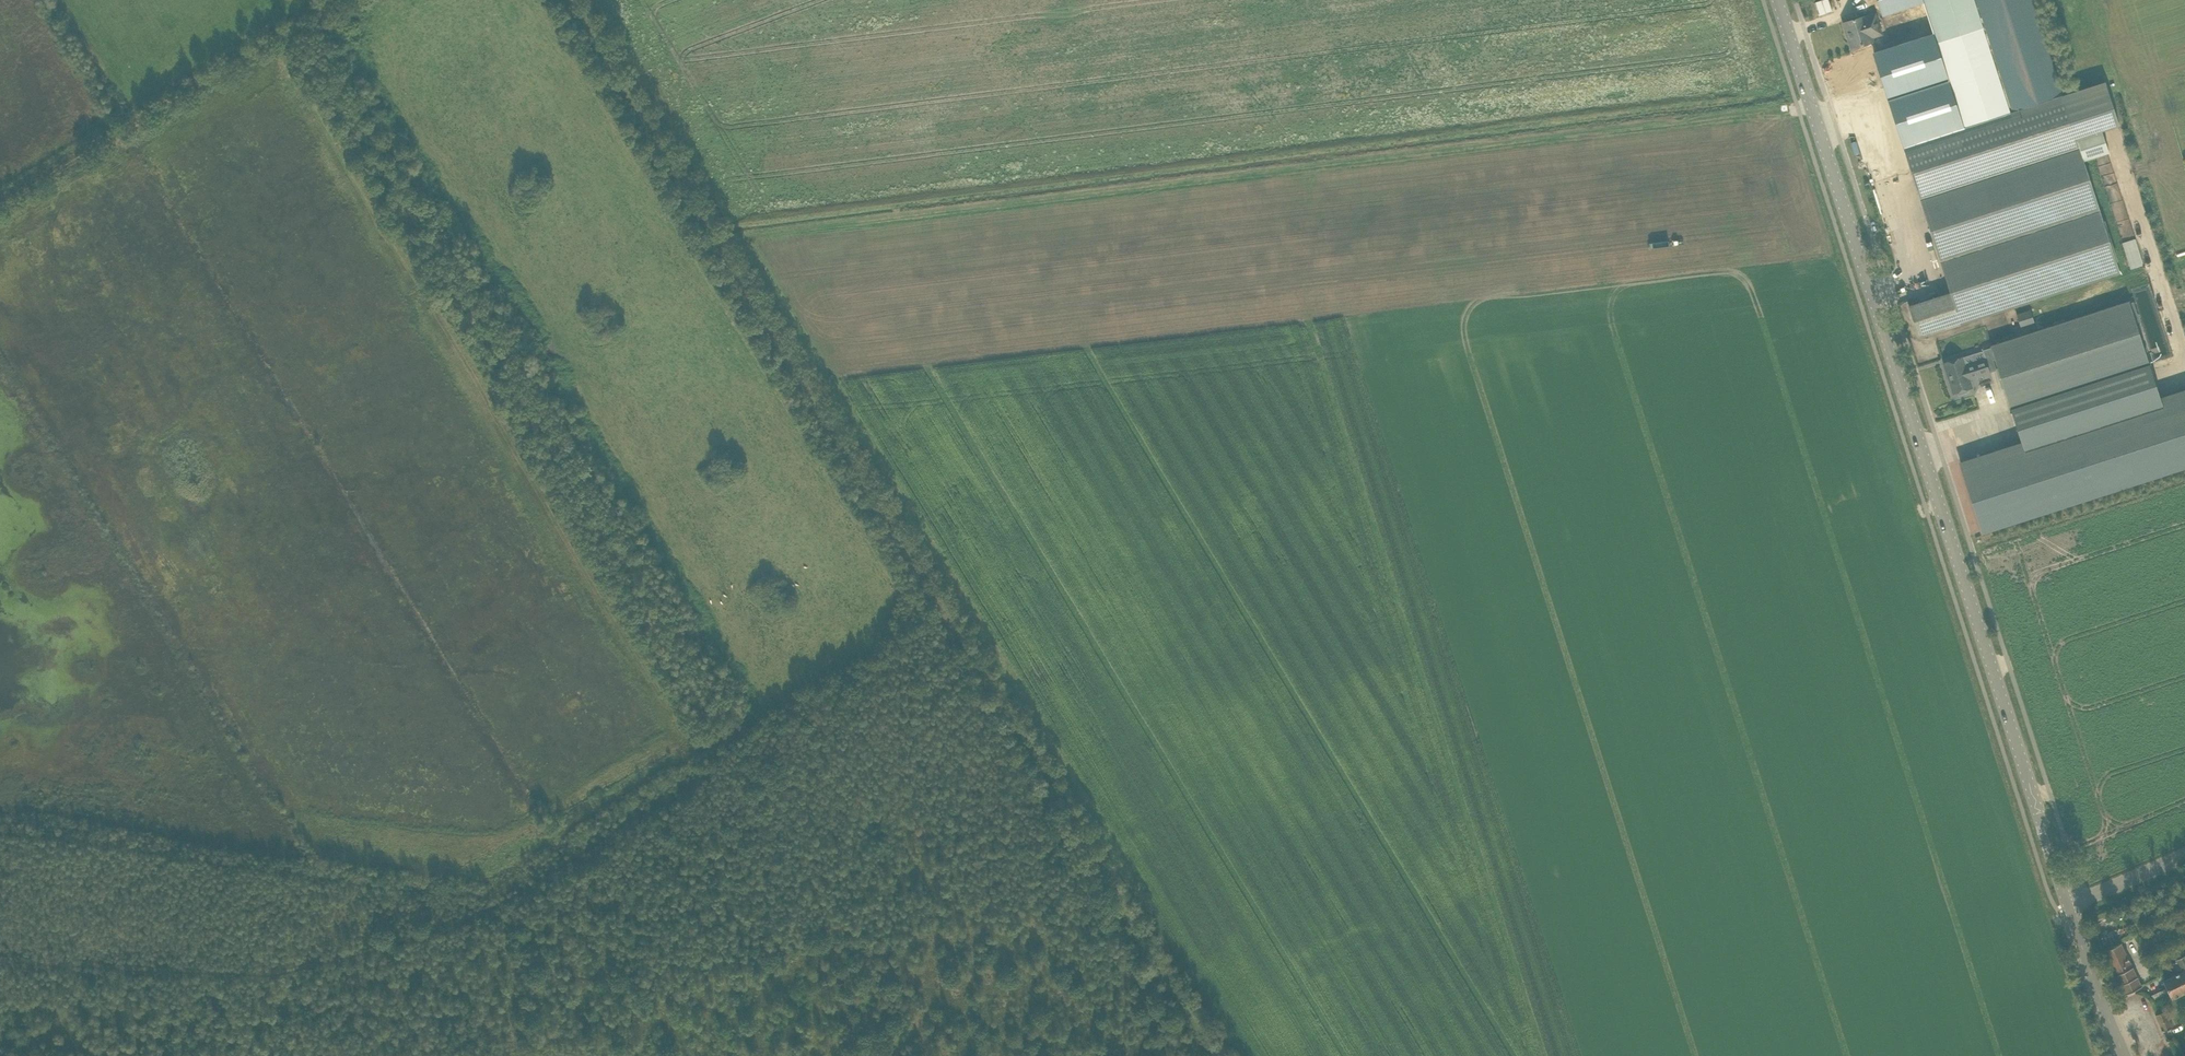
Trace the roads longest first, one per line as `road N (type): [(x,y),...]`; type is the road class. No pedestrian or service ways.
road 1 (tertiary): [(2079,940),(1777,0)]
road 2 (track): [(2068,905),(2184,854)]
road 3 (tertiary): [(2079,940),(2126,1055)]

